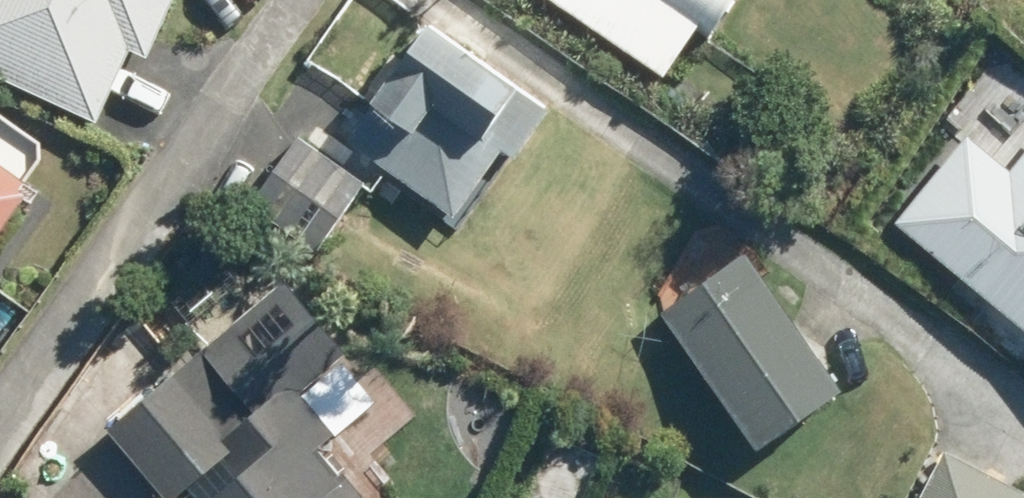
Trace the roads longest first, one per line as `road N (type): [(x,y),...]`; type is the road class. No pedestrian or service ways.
road 1 (residential): [(0,410),(301,0)]

